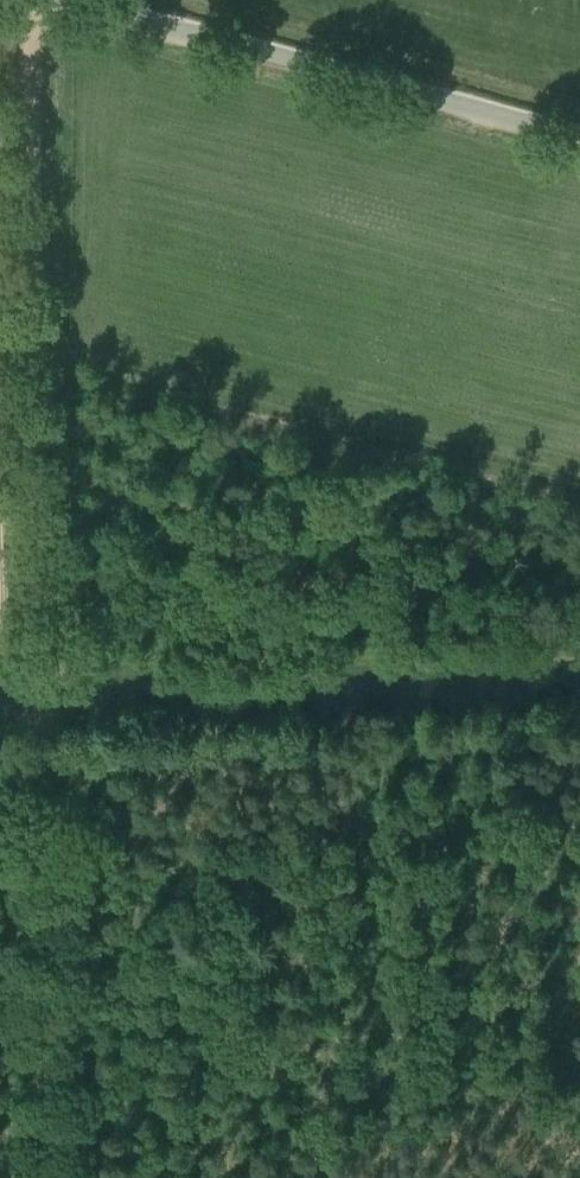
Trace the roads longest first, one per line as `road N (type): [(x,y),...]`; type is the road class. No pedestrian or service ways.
road 1 (track): [(23,0),(45,748)]
road 2 (unclassified): [(579,131),(99,0)]
road 3 (track): [(45,748),(58,1177)]

